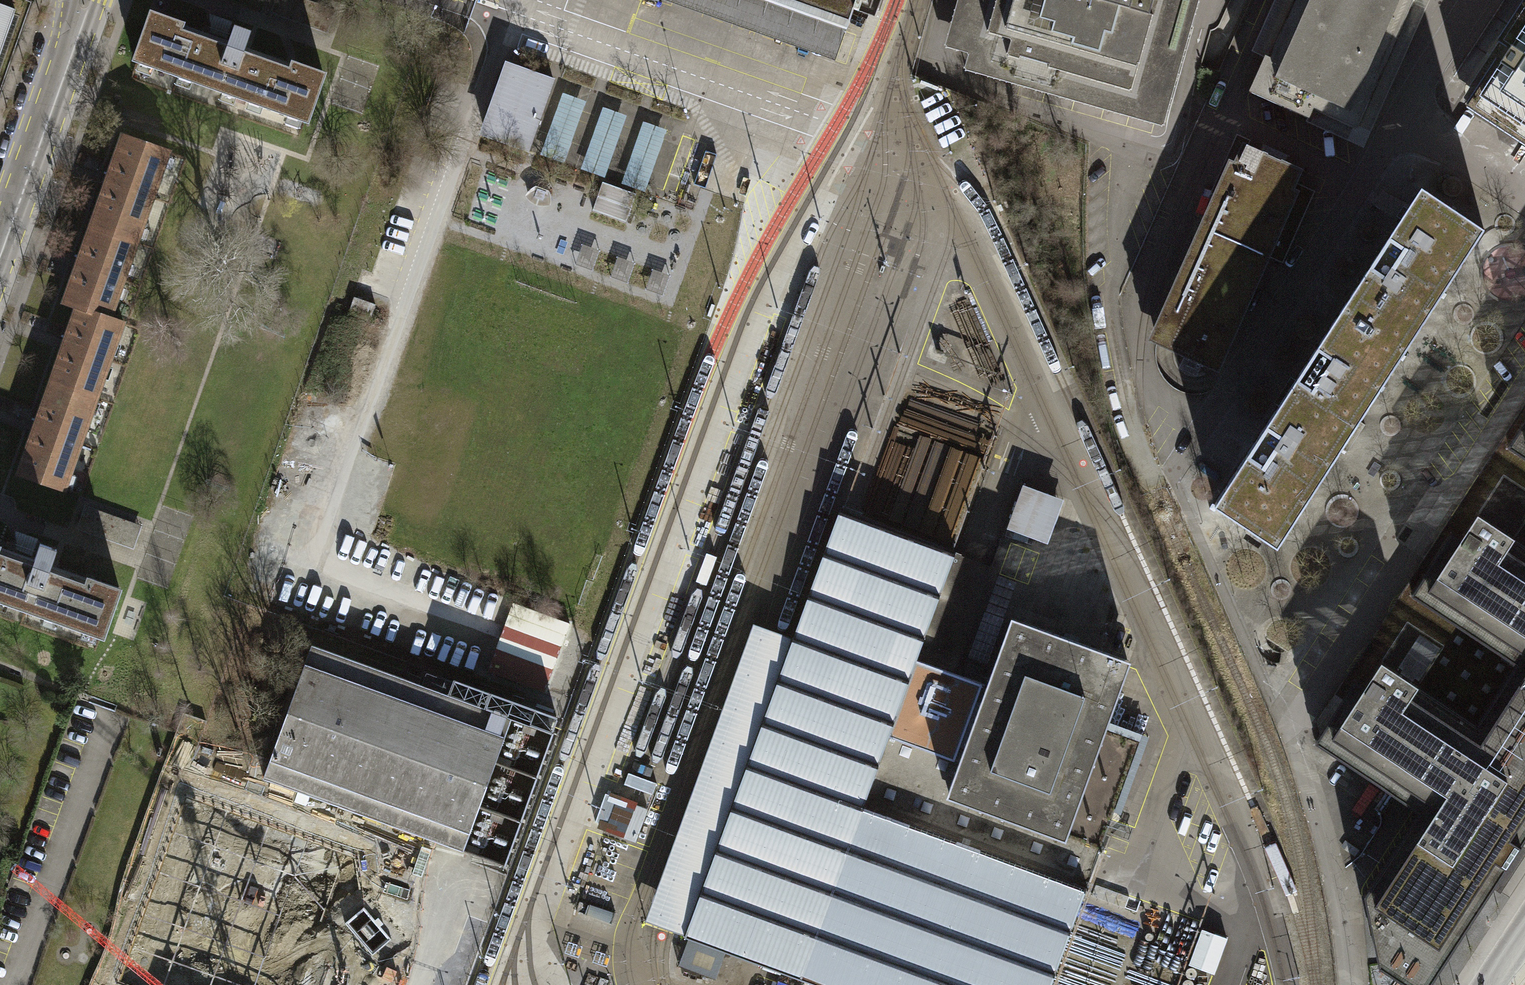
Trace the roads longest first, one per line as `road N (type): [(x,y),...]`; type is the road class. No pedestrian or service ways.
road 1 (tertiary): [(0,238),(85,0)]

